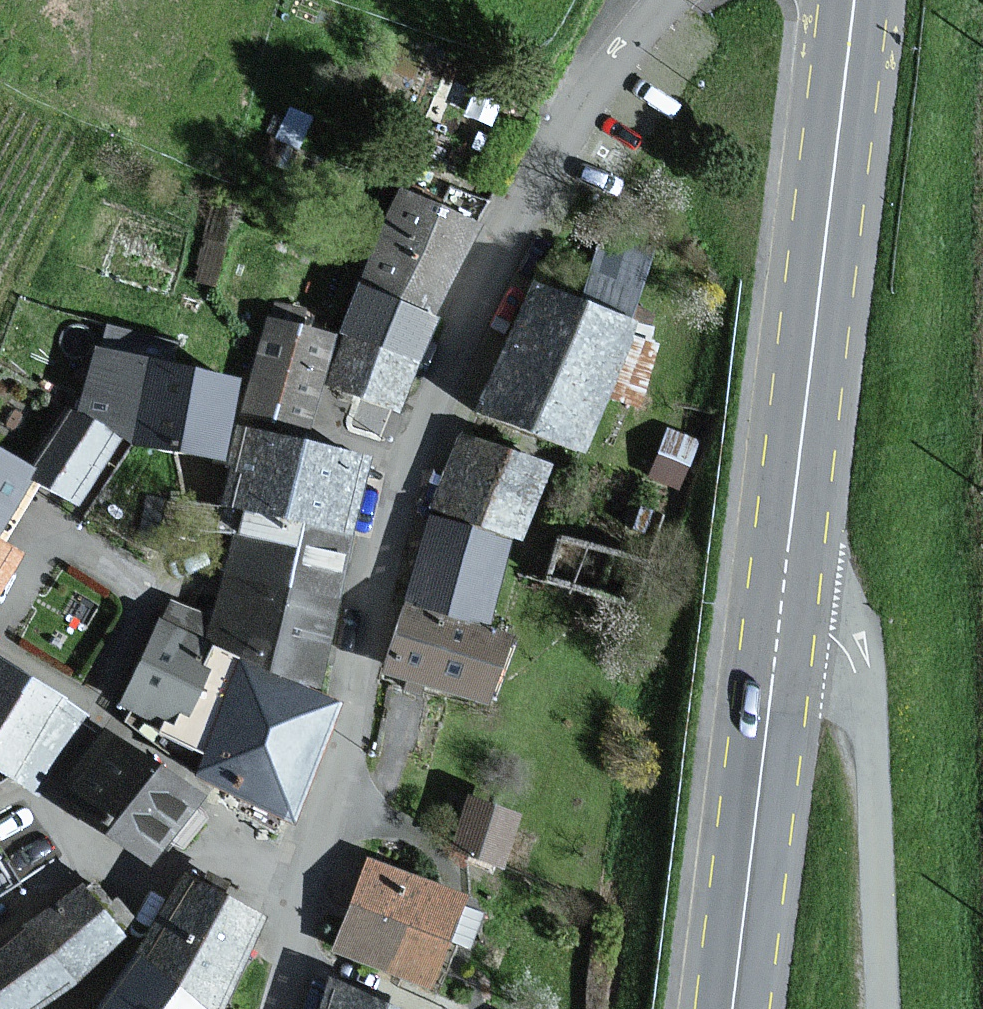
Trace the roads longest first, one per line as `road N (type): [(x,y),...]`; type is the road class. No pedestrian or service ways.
road 1 (residential): [(309,861),(421,465),(615,49),(664,0)]
road 2 (primary): [(846,0),(782,598)]
road 3 (unclassified): [(882,1008),(859,664),(823,621),(782,598)]
road 4 (primary): [(782,598),(734,1008)]
road 5 (residential): [(94,699),(8,647),(7,617),(47,551),(70,545),(129,585)]
road 6 (residential): [(309,861),(79,861)]
road 7 (residential): [(79,861),(33,805),(94,699)]
road 8 (residential): [(277,1008),(309,861)]
road 9 (residential): [(129,585),(135,624),(94,699)]

